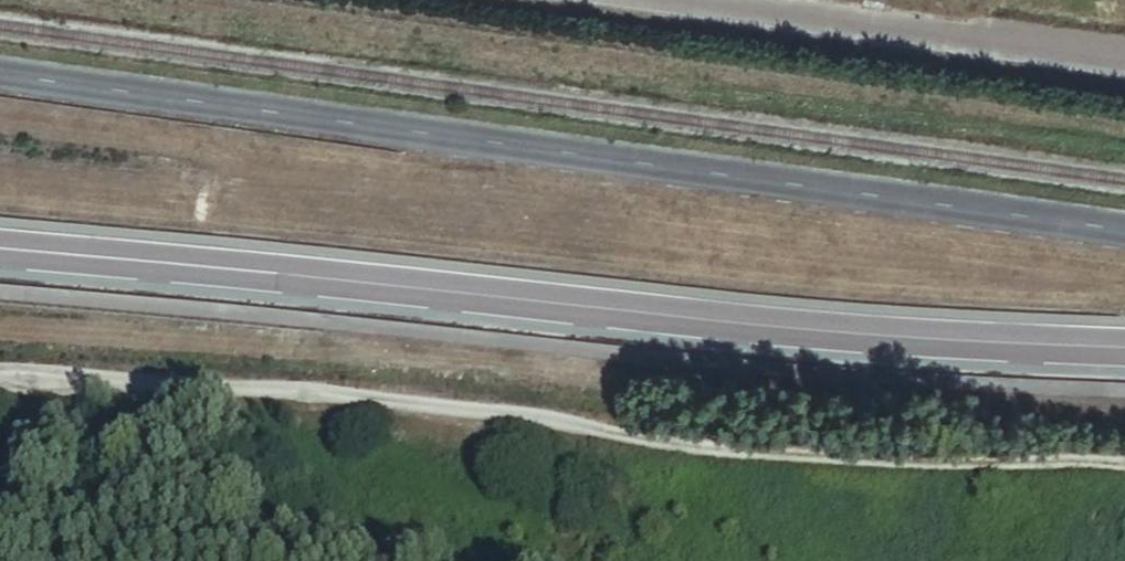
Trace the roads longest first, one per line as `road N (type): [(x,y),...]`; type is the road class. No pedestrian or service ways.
road 1 (tertiary): [(0,246),(1124,347)]
road 2 (track): [(1124,469),(732,443),(218,393),(0,385)]

